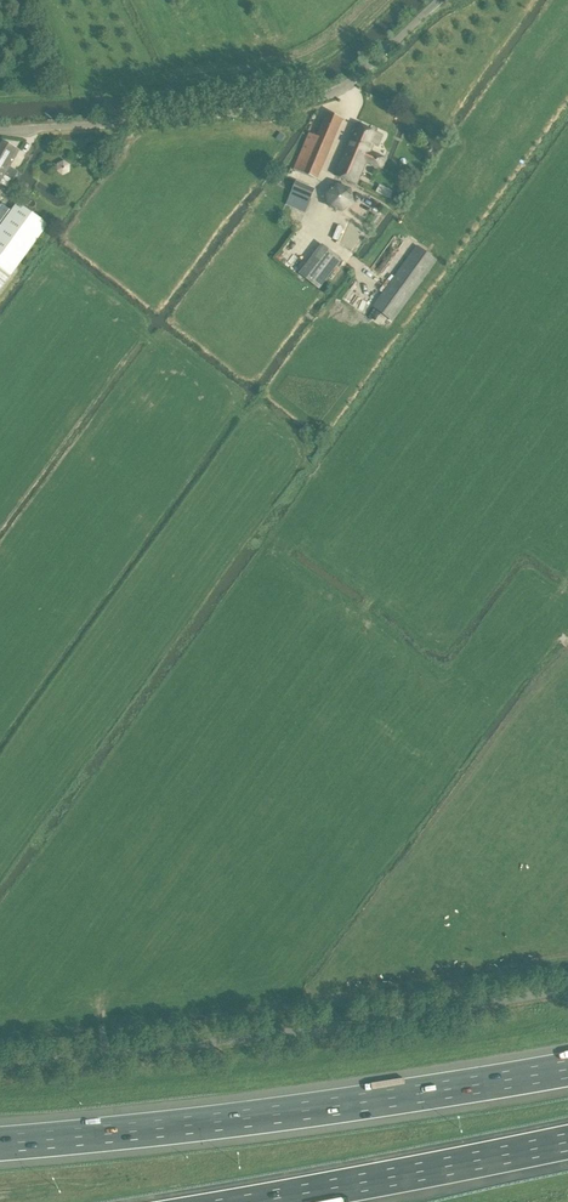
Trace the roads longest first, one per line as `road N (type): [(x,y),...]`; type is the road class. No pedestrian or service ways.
road 1 (motorway): [(567,1069),(164,1129),(0,1144)]
road 2 (unclassified): [(0,1066),(567,991)]
road 3 (unclassified): [(440,0),(344,87),(309,101),(0,130)]
road 4 (motorway): [(258,1201),(567,1144)]

